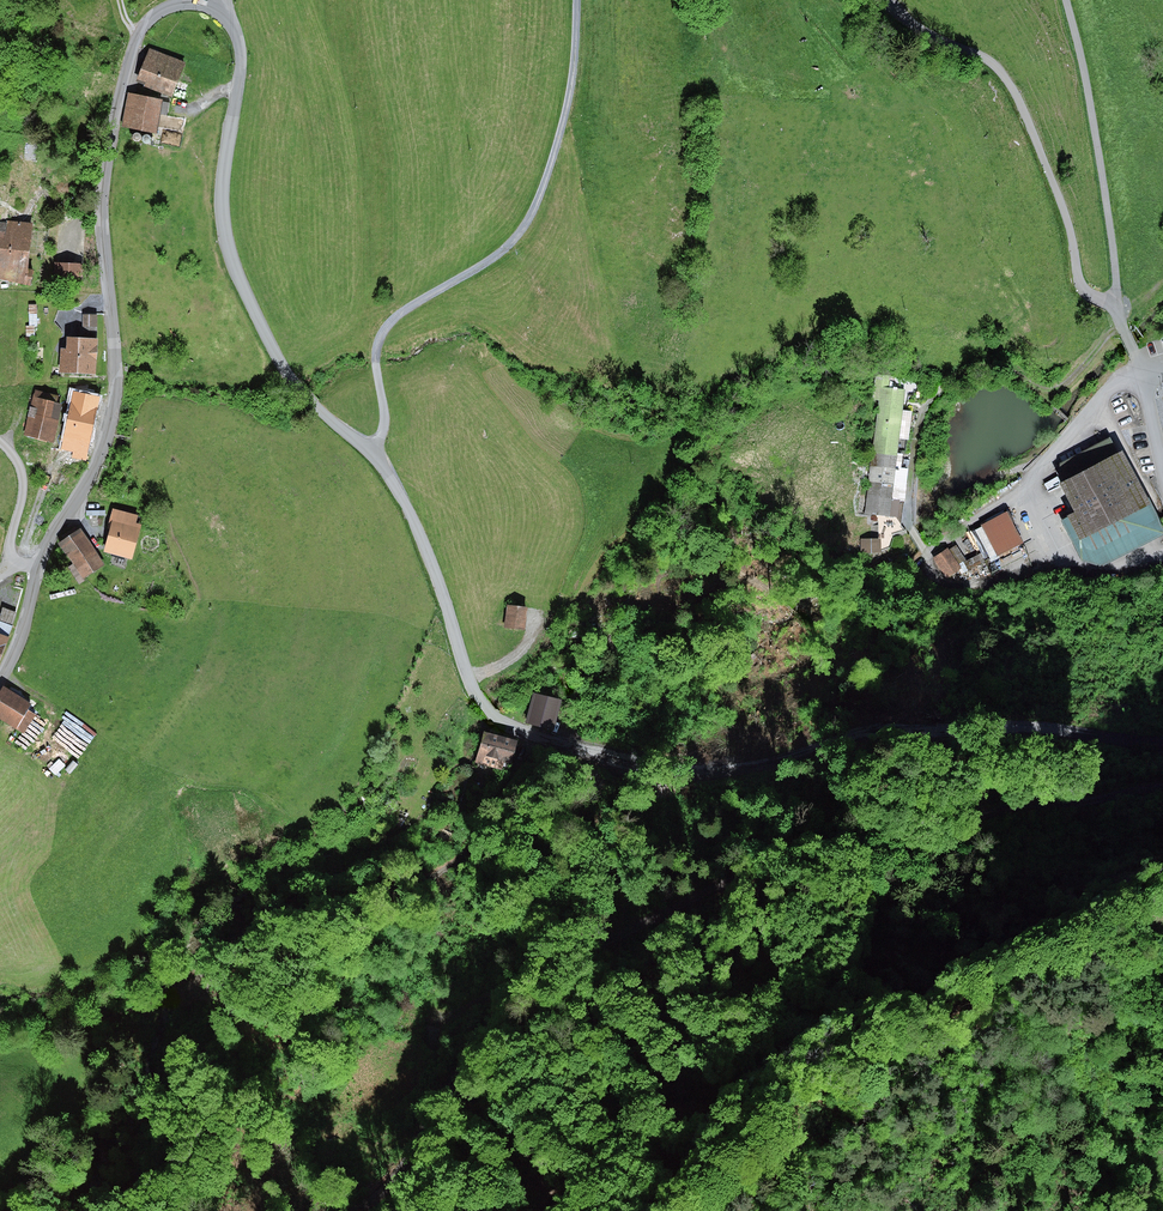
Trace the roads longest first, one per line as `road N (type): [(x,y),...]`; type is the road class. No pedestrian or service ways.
road 1 (unclassified): [(0,686),(20,649),(56,531),(109,432),(116,378),(103,201),(135,42),(152,17),(177,4),(213,7),(231,20),(241,44),(223,201),(231,246),(299,386)]
road 2 (track): [(1162,786),(887,828),(764,866),(522,985),(431,1136),(356,1210)]
road 3 (unclassified): [(495,716),(532,738),(692,774),(864,733),(986,725),(1162,739)]
road 4 (track): [(375,449),(384,428),(381,345),(392,320),(512,245),(536,210),(579,57),(579,0)]
road 5 (track): [(532,738),(469,848),(432,874),(253,927),(177,997),(133,1008)]
road 6 (unclassified): [(894,0),(940,36),(999,64),(1053,170),(1091,294),(1119,311)]
road 7 (unclassified): [(312,400),(375,449),(405,495),(477,695)]
road 8 (track): [(1122,320),(1059,389),(1042,390),(989,366),(955,375),(920,415),(909,491)]
road 9 (unclassified): [(1065,0),(1094,127),(1119,311)]

